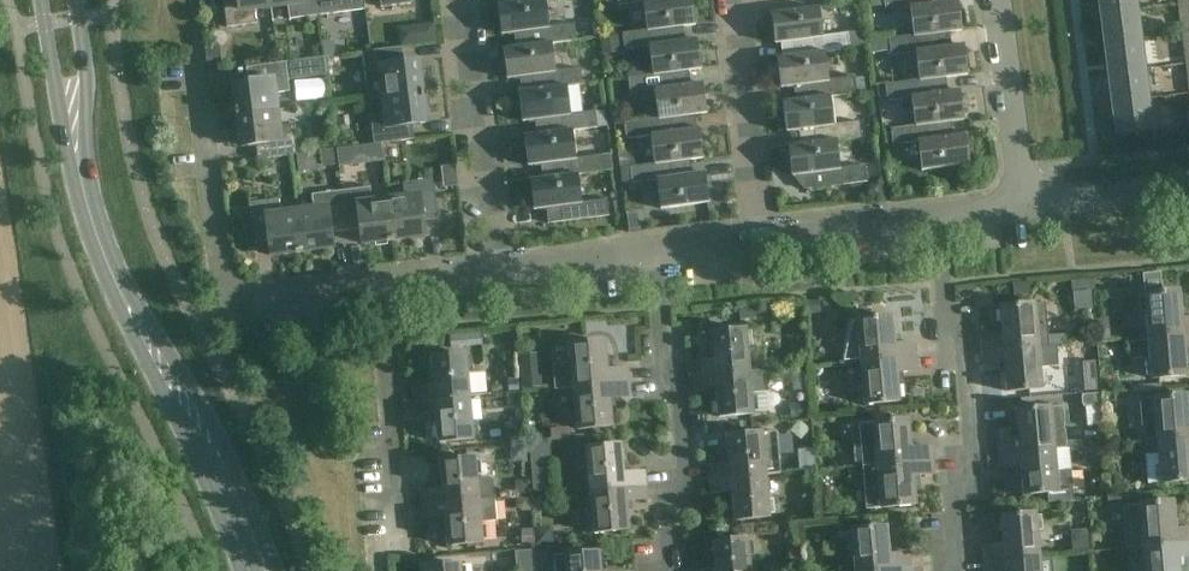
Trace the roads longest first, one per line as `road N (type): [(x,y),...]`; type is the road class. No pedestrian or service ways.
road 1 (tertiary): [(275,570),(228,455),(122,278),(97,212),(76,0)]
road 2 (tertiary): [(40,0),(94,253),(198,464),(241,570)]
road 3 (residential): [(379,290),(233,299),(222,285),(195,74)]
road 4 (residential): [(944,570),(946,540),(958,515),(957,477),(972,453),(966,366),(947,343),(938,220)]
road 5 (residential): [(662,570),(666,500),(683,476),(675,386),(662,361),(655,254)]
road 6 (residential): [(378,570),(375,538),(394,523),(379,290)]
road 7 (residential): [(493,275),(460,8)]
road 8 (residential): [(762,243),(733,0)]
road 9 (residential): [(1026,207),(995,0)]
road 10 (residential): [(938,220),(762,243)]
road 11 (residential): [(655,254),(493,275)]
road 12 (residential): [(1188,187),(1026,207)]

